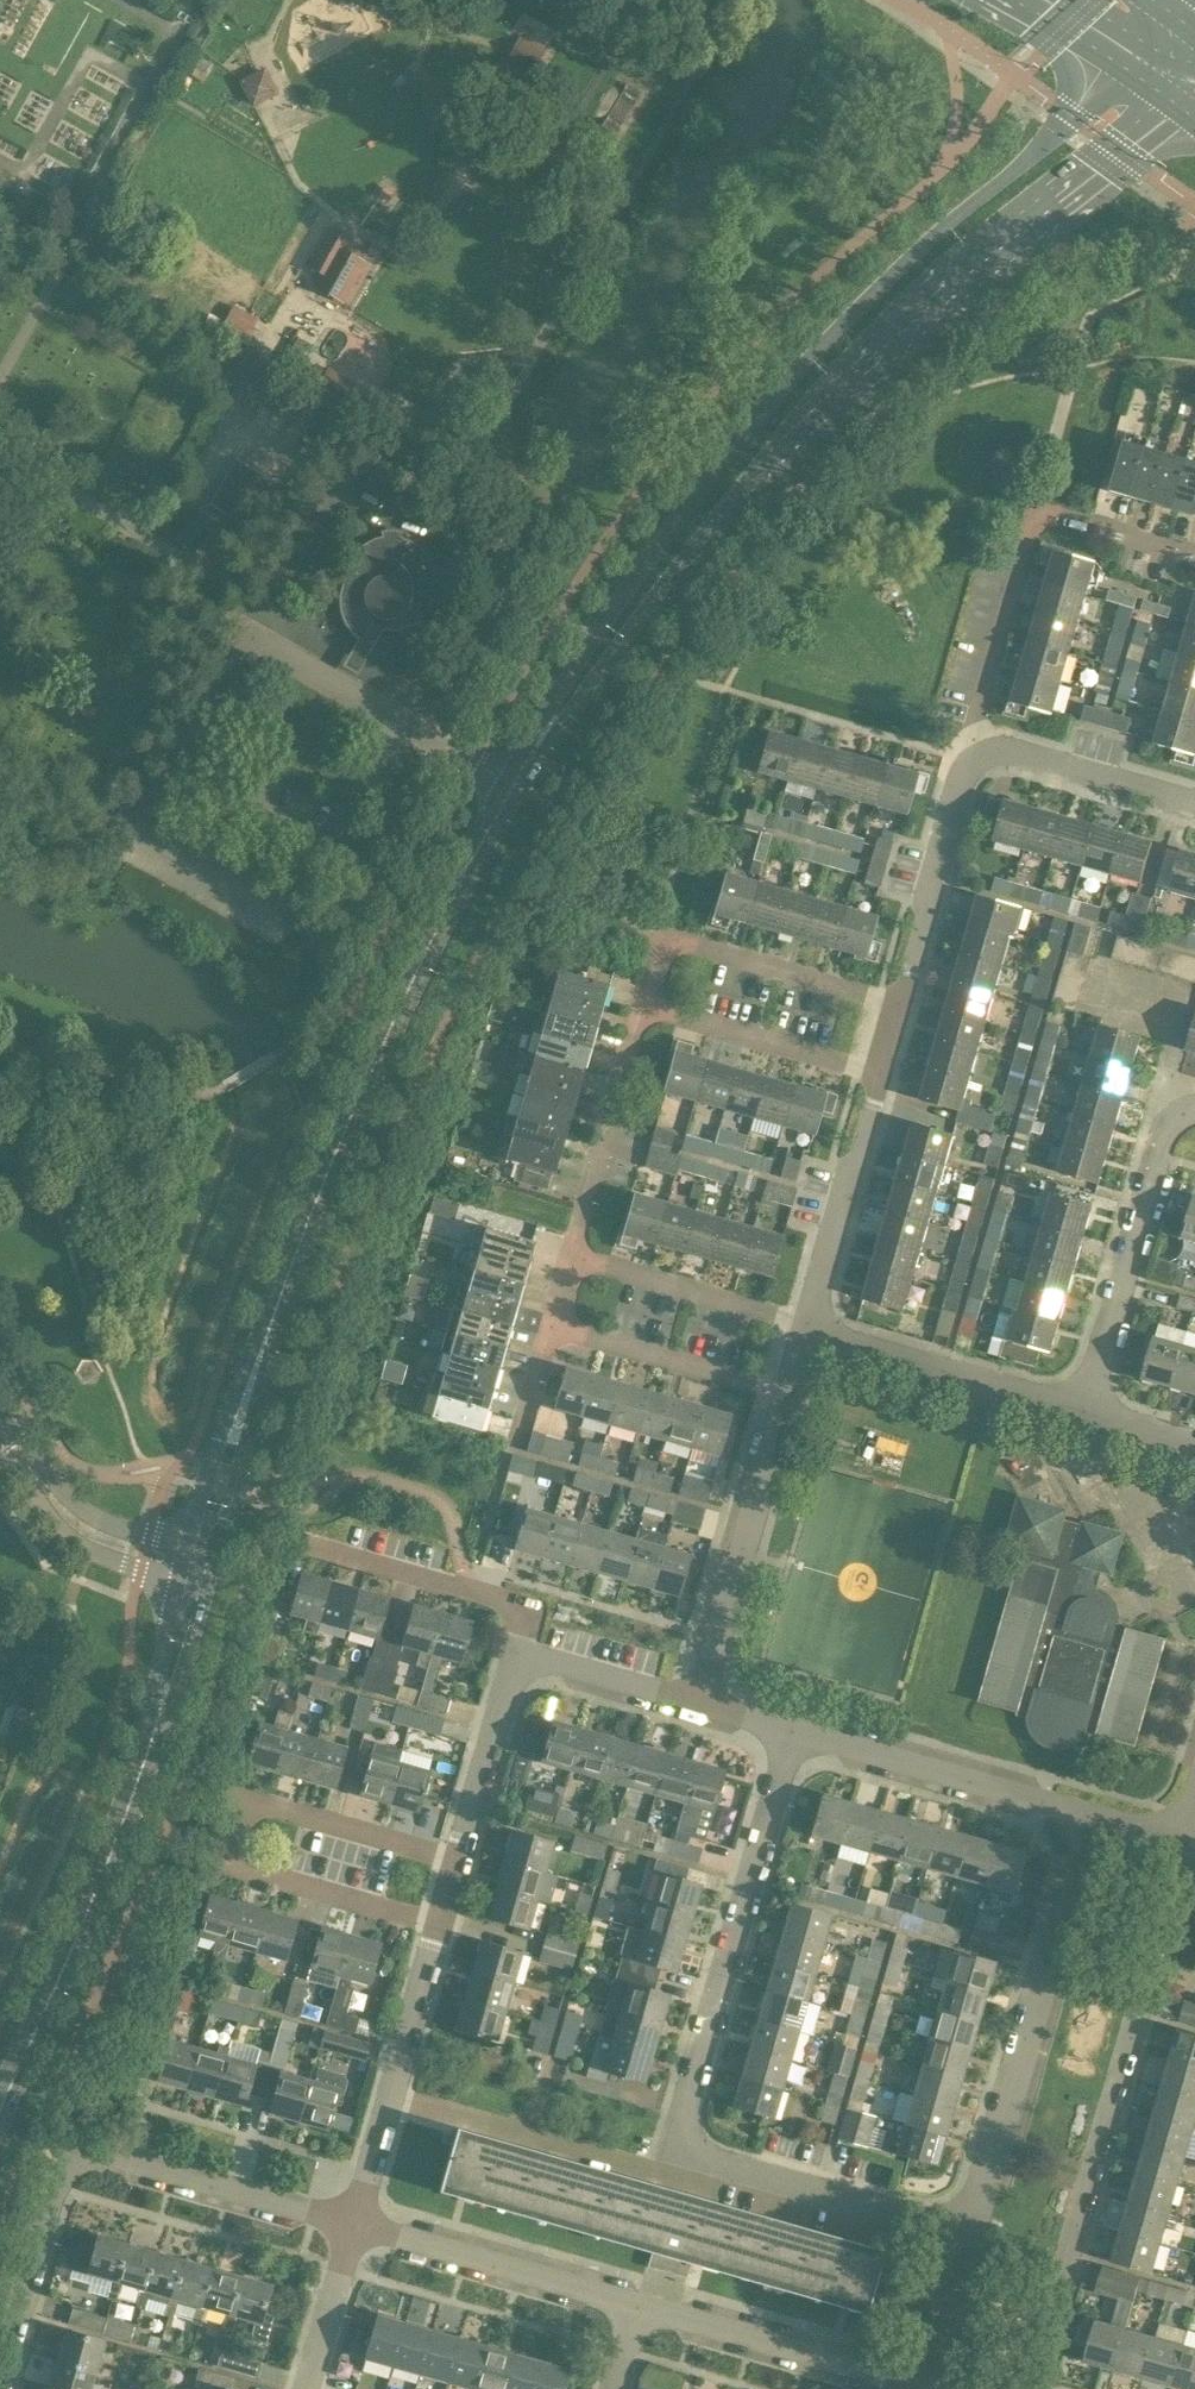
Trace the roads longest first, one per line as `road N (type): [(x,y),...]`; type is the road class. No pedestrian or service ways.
road 1 (tertiary): [(512,786),(689,554),(799,434),(889,348),(1188,111)]
road 2 (tertiary): [(1132,69),(890,277),(756,418),(594,634),(512,786)]
road 3 (residential): [(969,2229),(720,2163),(692,2145),(683,2113),(794,1733)]
road 4 (tertiary): [(264,1350),(364,1088),(512,786)]
road 5 (residential): [(1029,2388),(1180,1836)]
road 6 (residential): [(458,1859),(270,1805),(243,1822),(246,1861),(278,1880),(443,1924)]
road 7 (residential): [(969,2229),(1090,1813)]
road 8 (residential): [(976,755),(1034,509),(1194,553)]
road 9 (tertiary): [(0,2110),(149,1748)]
road 10 (residential): [(785,1390),(700,1703)]
road 11 (residential): [(642,1007),(667,936),(900,1004)]
road 12 (residential): [(355,2228),(443,1924)]
road 13 (residential): [(1090,1813),(794,1733)]
road 14 (residential): [(1182,1113),(1165,1134),(1090,1398)]
road 15 (residential): [(643,2311),(355,2228)]
road 16 (residential): [(806,1322),(1090,1398)]
road 17 (residential): [(919,2388),(643,2311)]
road 18 (residential): [(355,2228),(114,2157),(82,2161)]
road 19 (residential): [(517,1655),(526,1620),(512,1601),(307,1545)]
road 20 (residential): [(976,755),(961,776),(900,1004)]
road 21 (residential): [(881,1074),(806,1322)]
road 22 (residential): [(572,1254),(642,1007)]
road 23 (residential): [(881,1074),(642,1007)]
road 24 (residential): [(806,1322),(572,1254)]
road 25 (residential): [(785,1390),(551,1323)]
road 26 (residential): [(3,2388),(65,2179),(82,2161)]
road 27 (residential): [(14,1444),(36,1496),(73,1542),(176,1582)]
road 28 (residential): [(1194,803),(1021,754),(976,755)]
road 29 (residential): [(458,1859),(517,1655)]
road 30 (tertiary): [(264,1350),(220,1431),(187,1546)]
road 31 (tertiary): [(215,1554),(264,1350)]
road 32 (residential): [(187,1546),(89,1514),(14,1444)]
road 33 (residential): [(1182,1113),(1168,1074),(1185,1012),(1095,985)]
road 34 (residential): [(700,1703),(517,1655)]
road 35 (tertiary): [(149,1748),(176,1692),(205,1590)]
road 36 (tertiary): [(176,1582),(149,1748)]
road 37 (residential): [(309,2388),(355,2228)]
road 38 (residential): [(927,2388),(969,2229)]
road 39 (primary): [(1019,0),(1132,69)]

